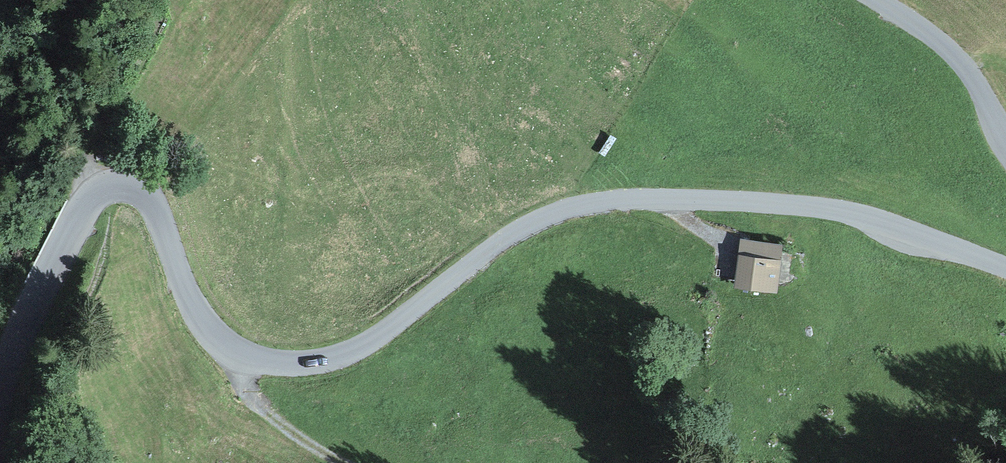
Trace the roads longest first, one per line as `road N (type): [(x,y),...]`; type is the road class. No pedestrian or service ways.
road 1 (tertiary): [(1005,267),(819,208),(613,200),(527,225),(355,349),(282,364),(235,352),(214,337),(182,286),(150,203),(119,181),(93,191),(81,208),(0,379)]
road 2 (tertiary): [(877,0),(949,49),(1005,141)]
road 3 (track): [(235,352),(263,420),(353,462)]

